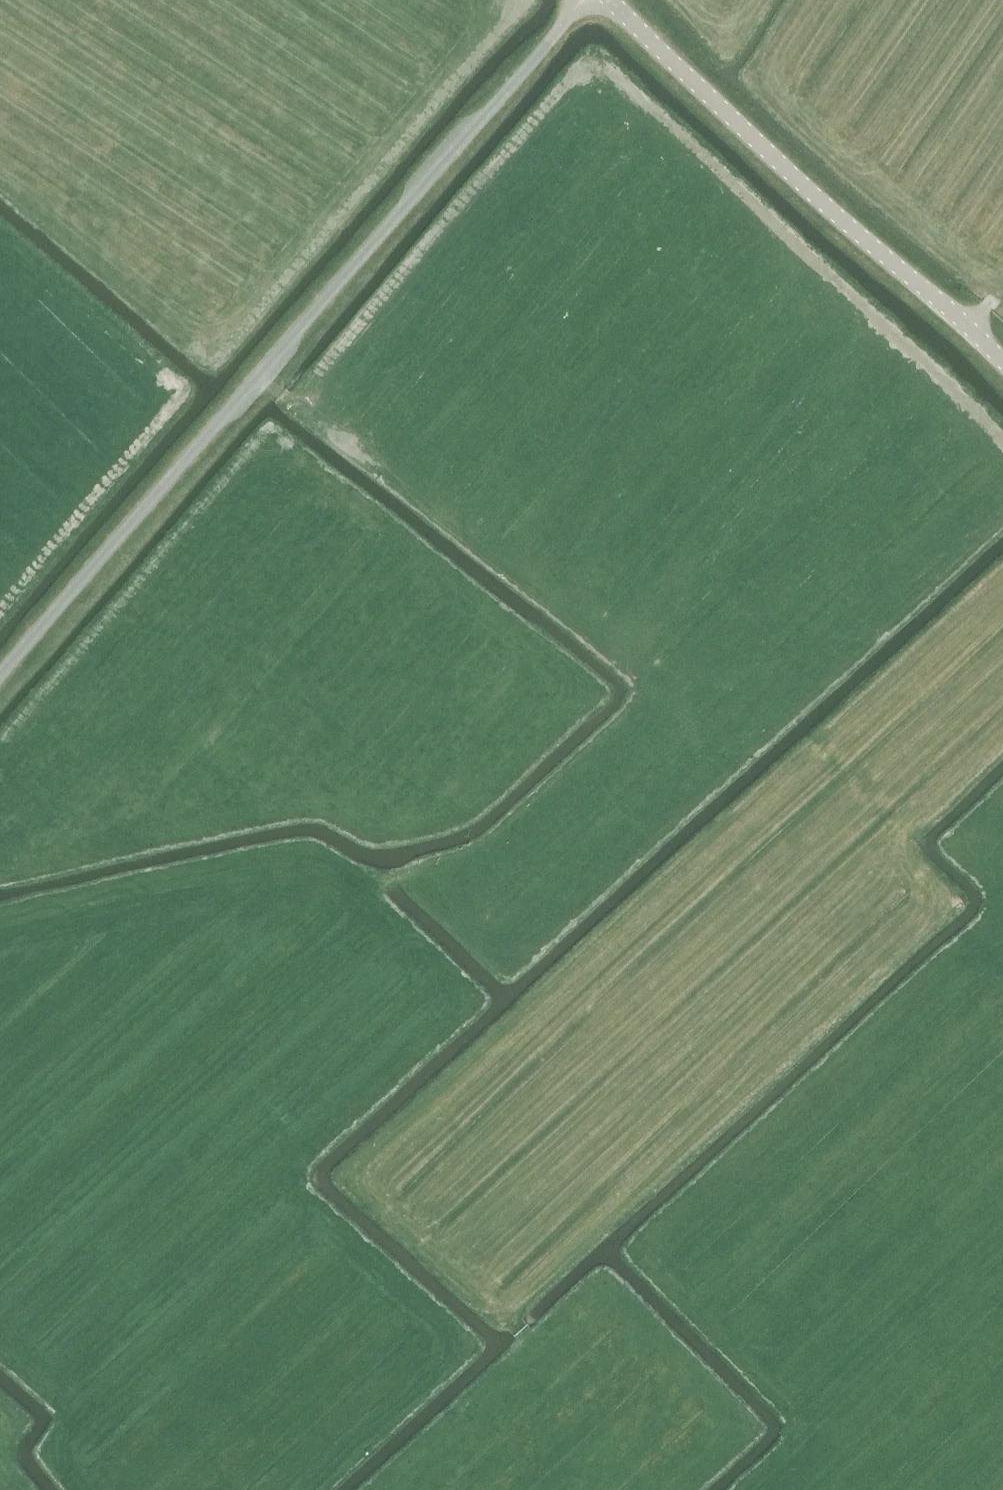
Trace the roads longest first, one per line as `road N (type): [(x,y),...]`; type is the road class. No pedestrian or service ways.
road 1 (unclassified): [(0,675),(586,0)]
road 2 (unclassified): [(1002,358),(611,0)]

